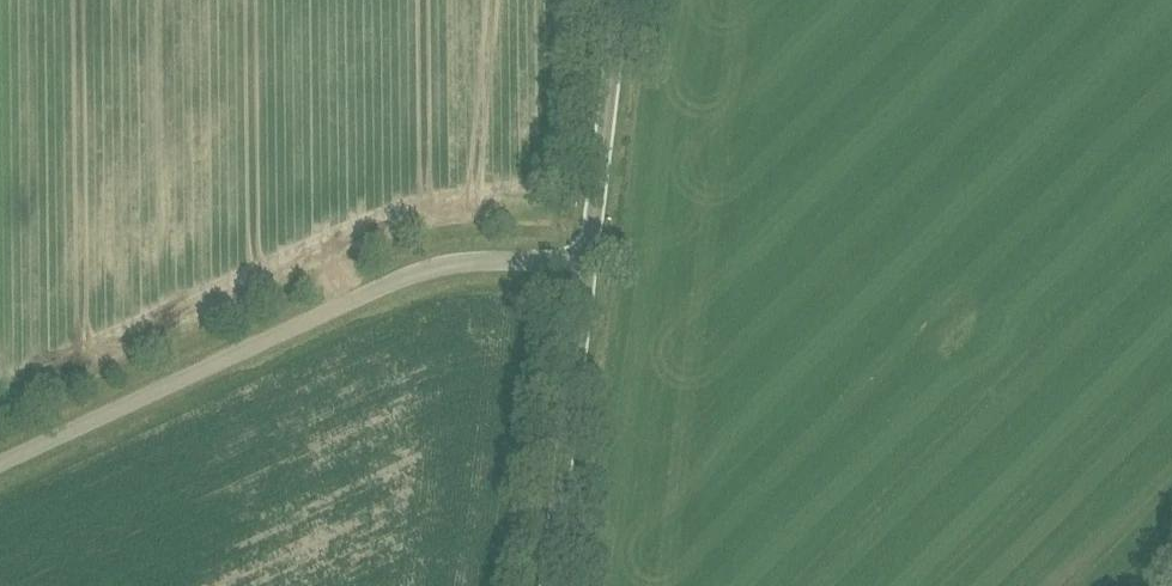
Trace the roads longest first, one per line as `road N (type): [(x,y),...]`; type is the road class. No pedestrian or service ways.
road 1 (unclassified): [(0,462),(425,270),(465,261),(586,264)]
road 2 (unclassified): [(547,585),(586,264)]
road 3 (unclassified): [(586,264),(622,0)]

